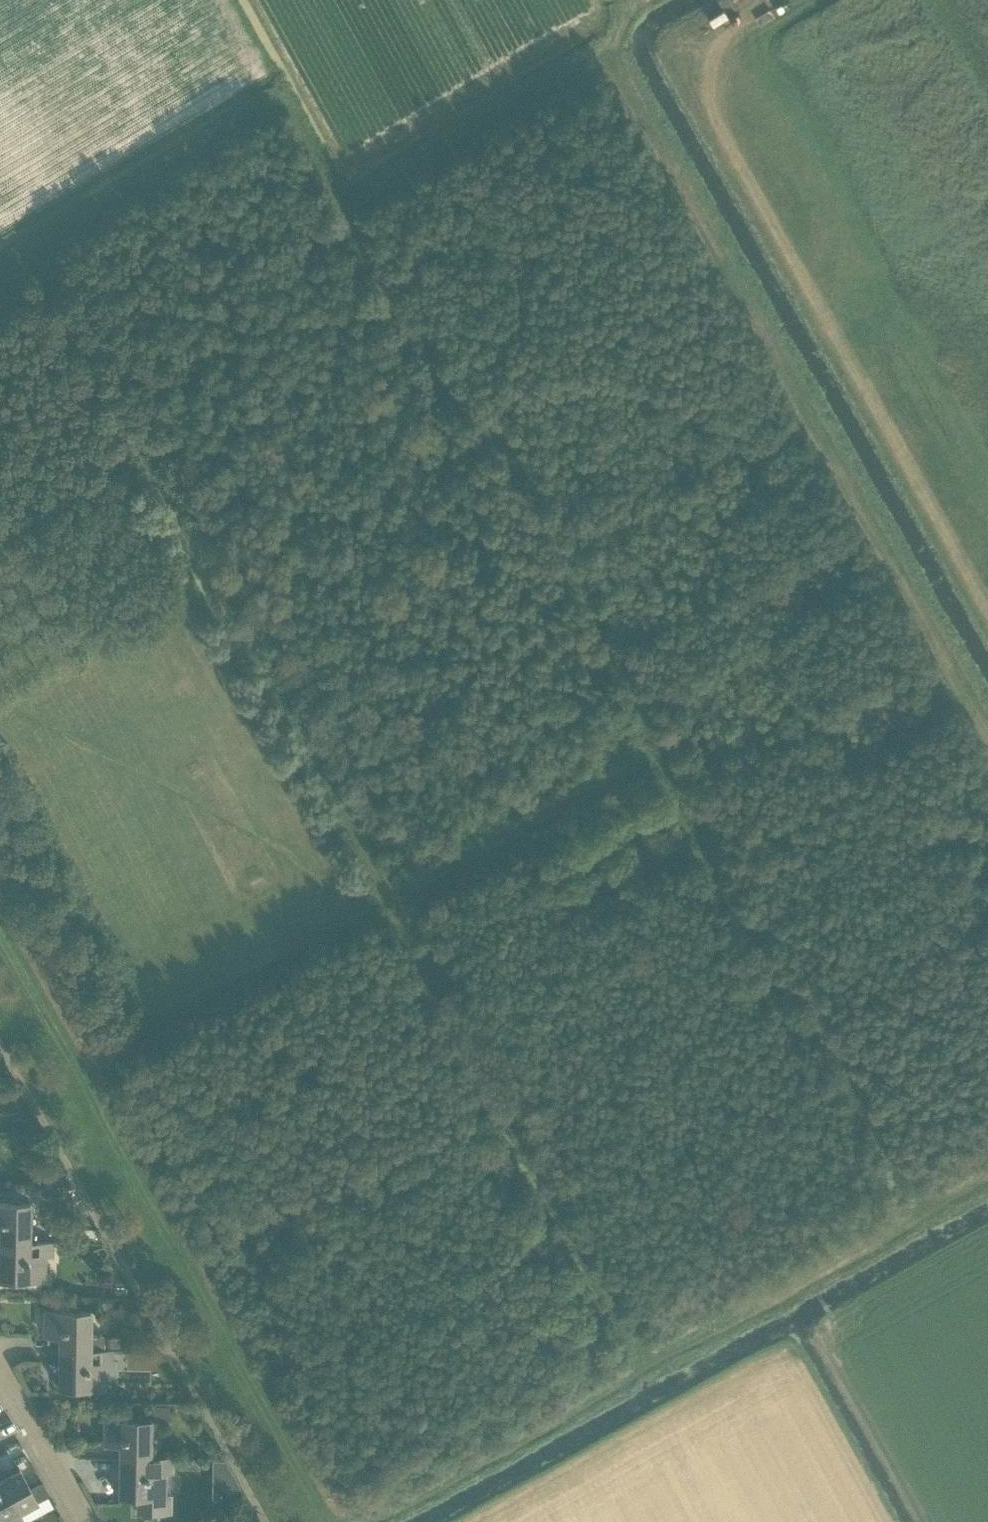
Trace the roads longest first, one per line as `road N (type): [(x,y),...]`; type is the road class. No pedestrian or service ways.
road 1 (residential): [(86,1521),(0,1370)]

